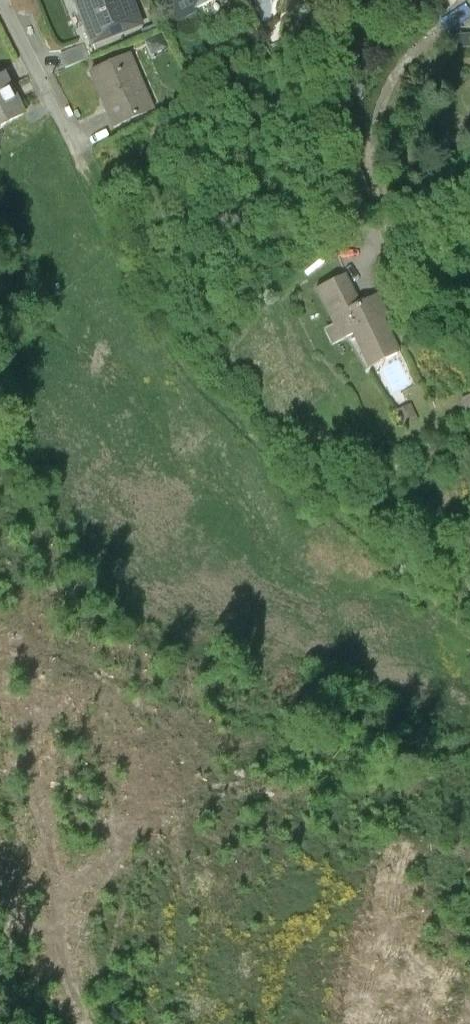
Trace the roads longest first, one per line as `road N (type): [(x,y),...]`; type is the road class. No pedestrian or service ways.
road 1 (track): [(95,190),(180,358),(212,398),(311,473),(376,539),(469,590)]
road 2 (residential): [(2,0),(95,190)]
road 3 (track): [(0,878),(33,1023)]

